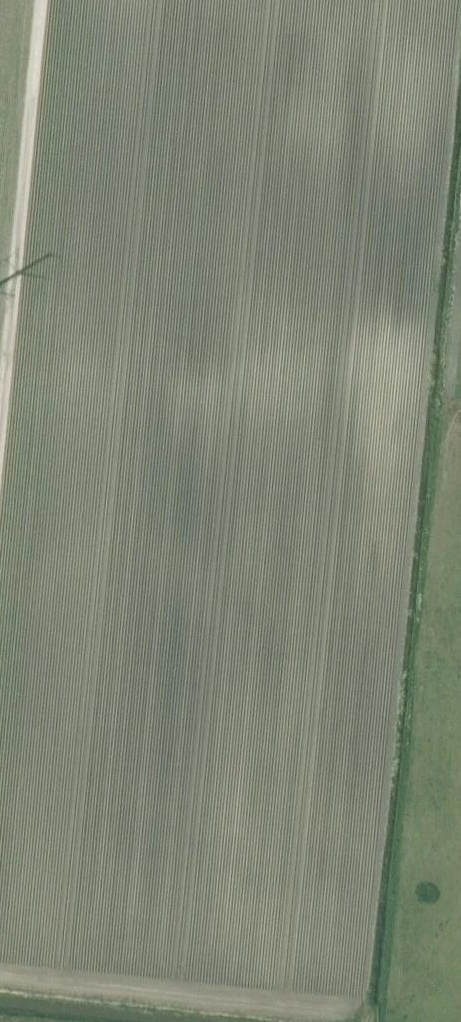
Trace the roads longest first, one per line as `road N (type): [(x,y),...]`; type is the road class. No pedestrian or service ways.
road 1 (track): [(0,430),(42,0)]

